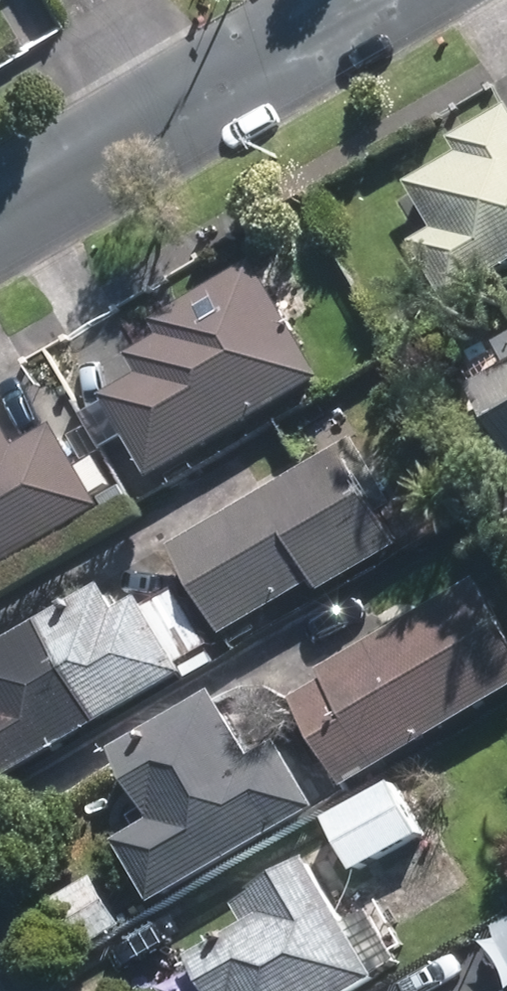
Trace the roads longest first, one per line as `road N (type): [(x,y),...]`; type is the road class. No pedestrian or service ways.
road 1 (residential): [(0,216),(372,0)]

